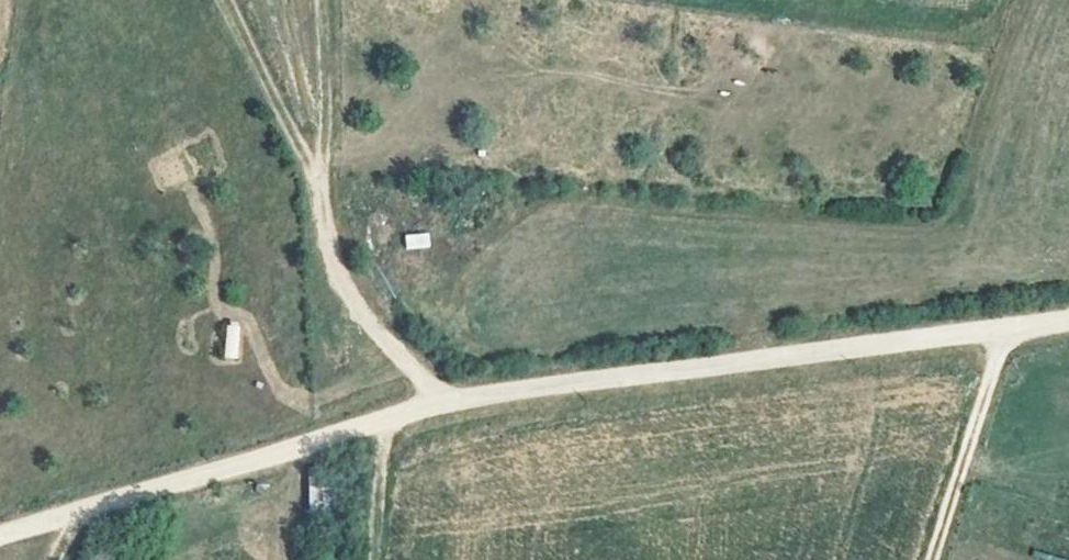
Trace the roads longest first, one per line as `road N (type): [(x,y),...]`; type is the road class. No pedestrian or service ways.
road 1 (track): [(0,535),(449,402),(1068,321)]
road 2 (track): [(321,0),(326,221),(342,282),(381,338),(449,402)]
road 3 (track): [(928,559),(1007,328)]
road 4 (track): [(229,0),(325,183)]
road 5 (track): [(370,425),(365,559)]

